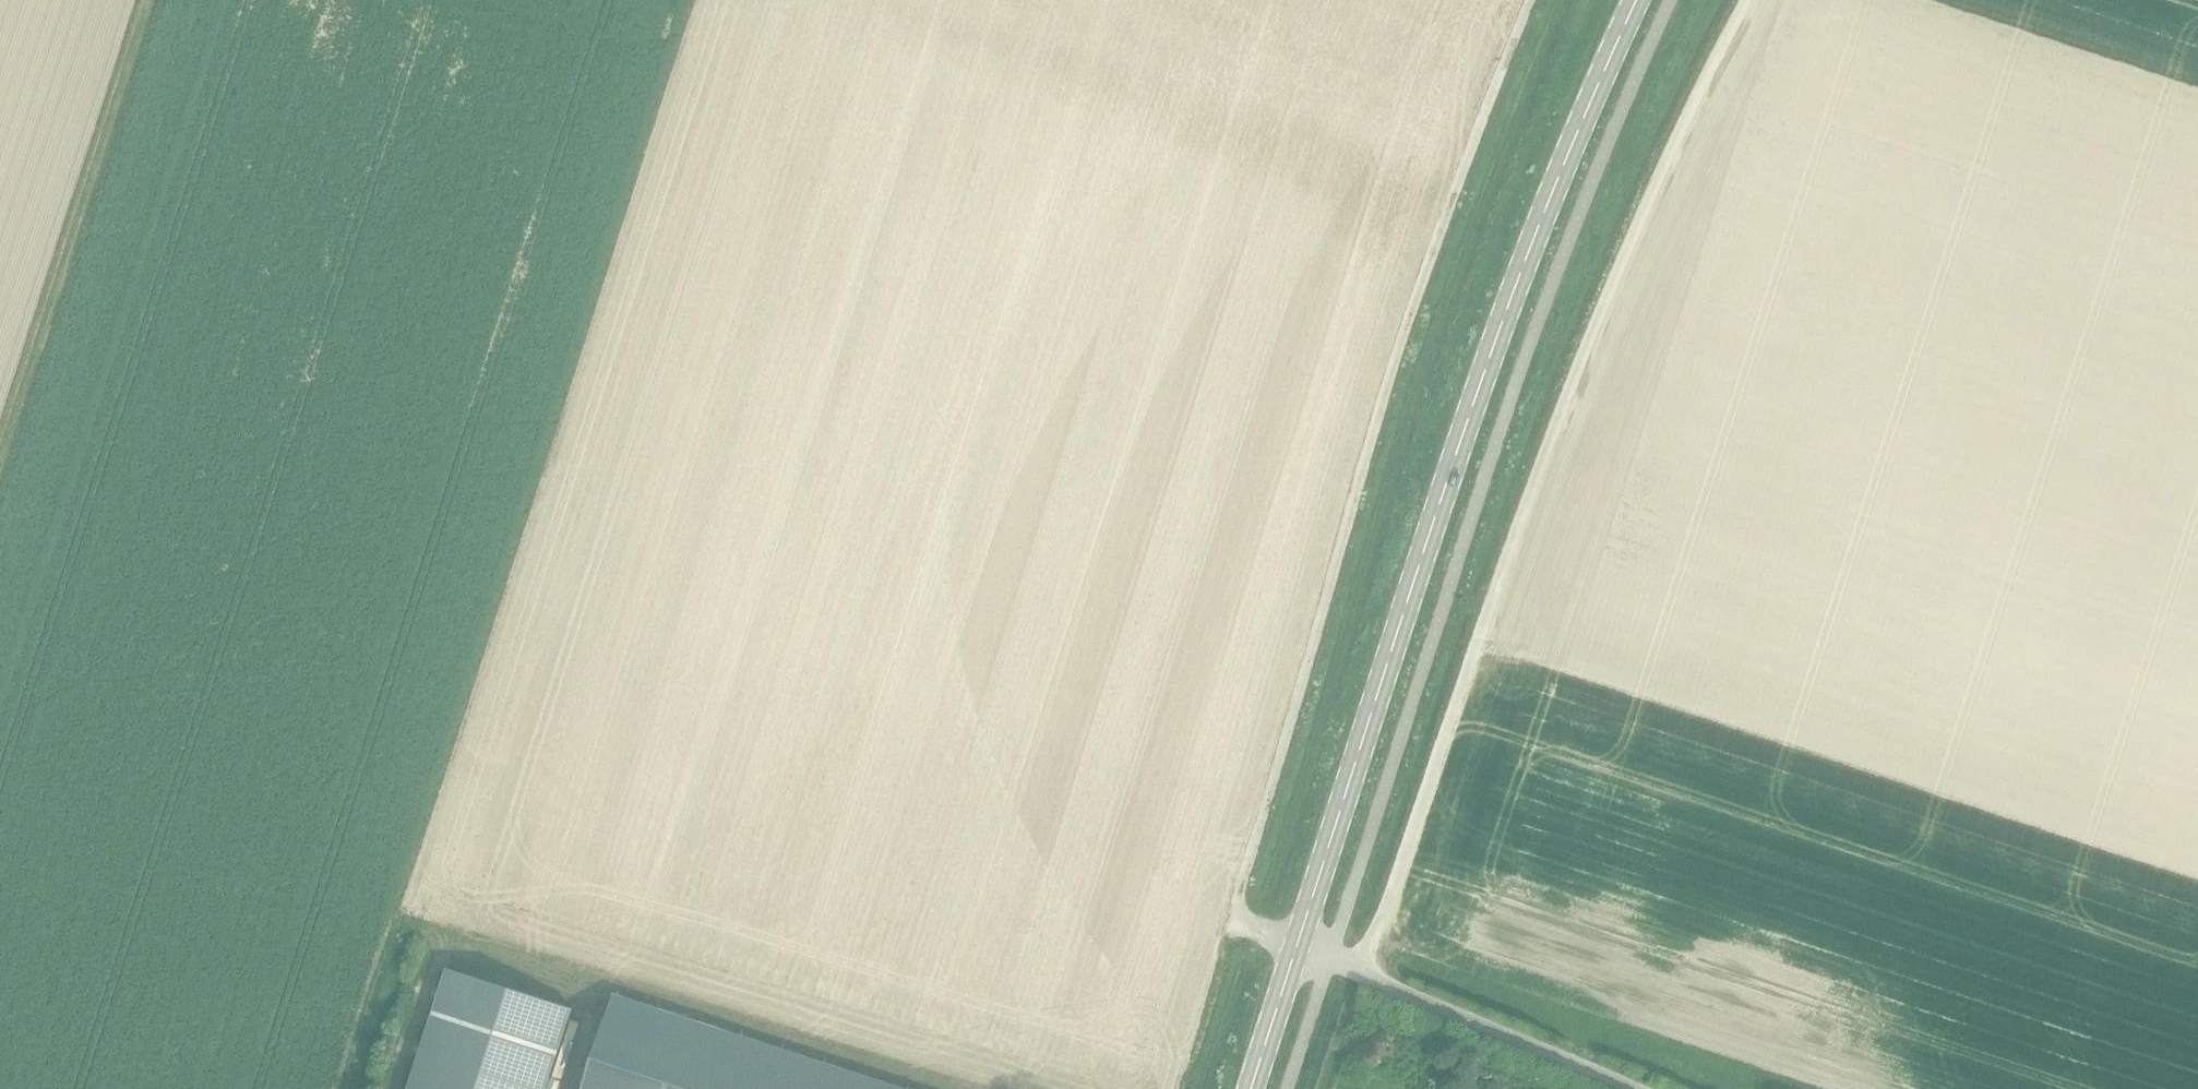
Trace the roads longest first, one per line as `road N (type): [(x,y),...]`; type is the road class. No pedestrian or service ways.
road 1 (tertiary): [(1252,1088),(1510,300),(1635,0)]
road 2 (track): [(142,0),(0,454)]

